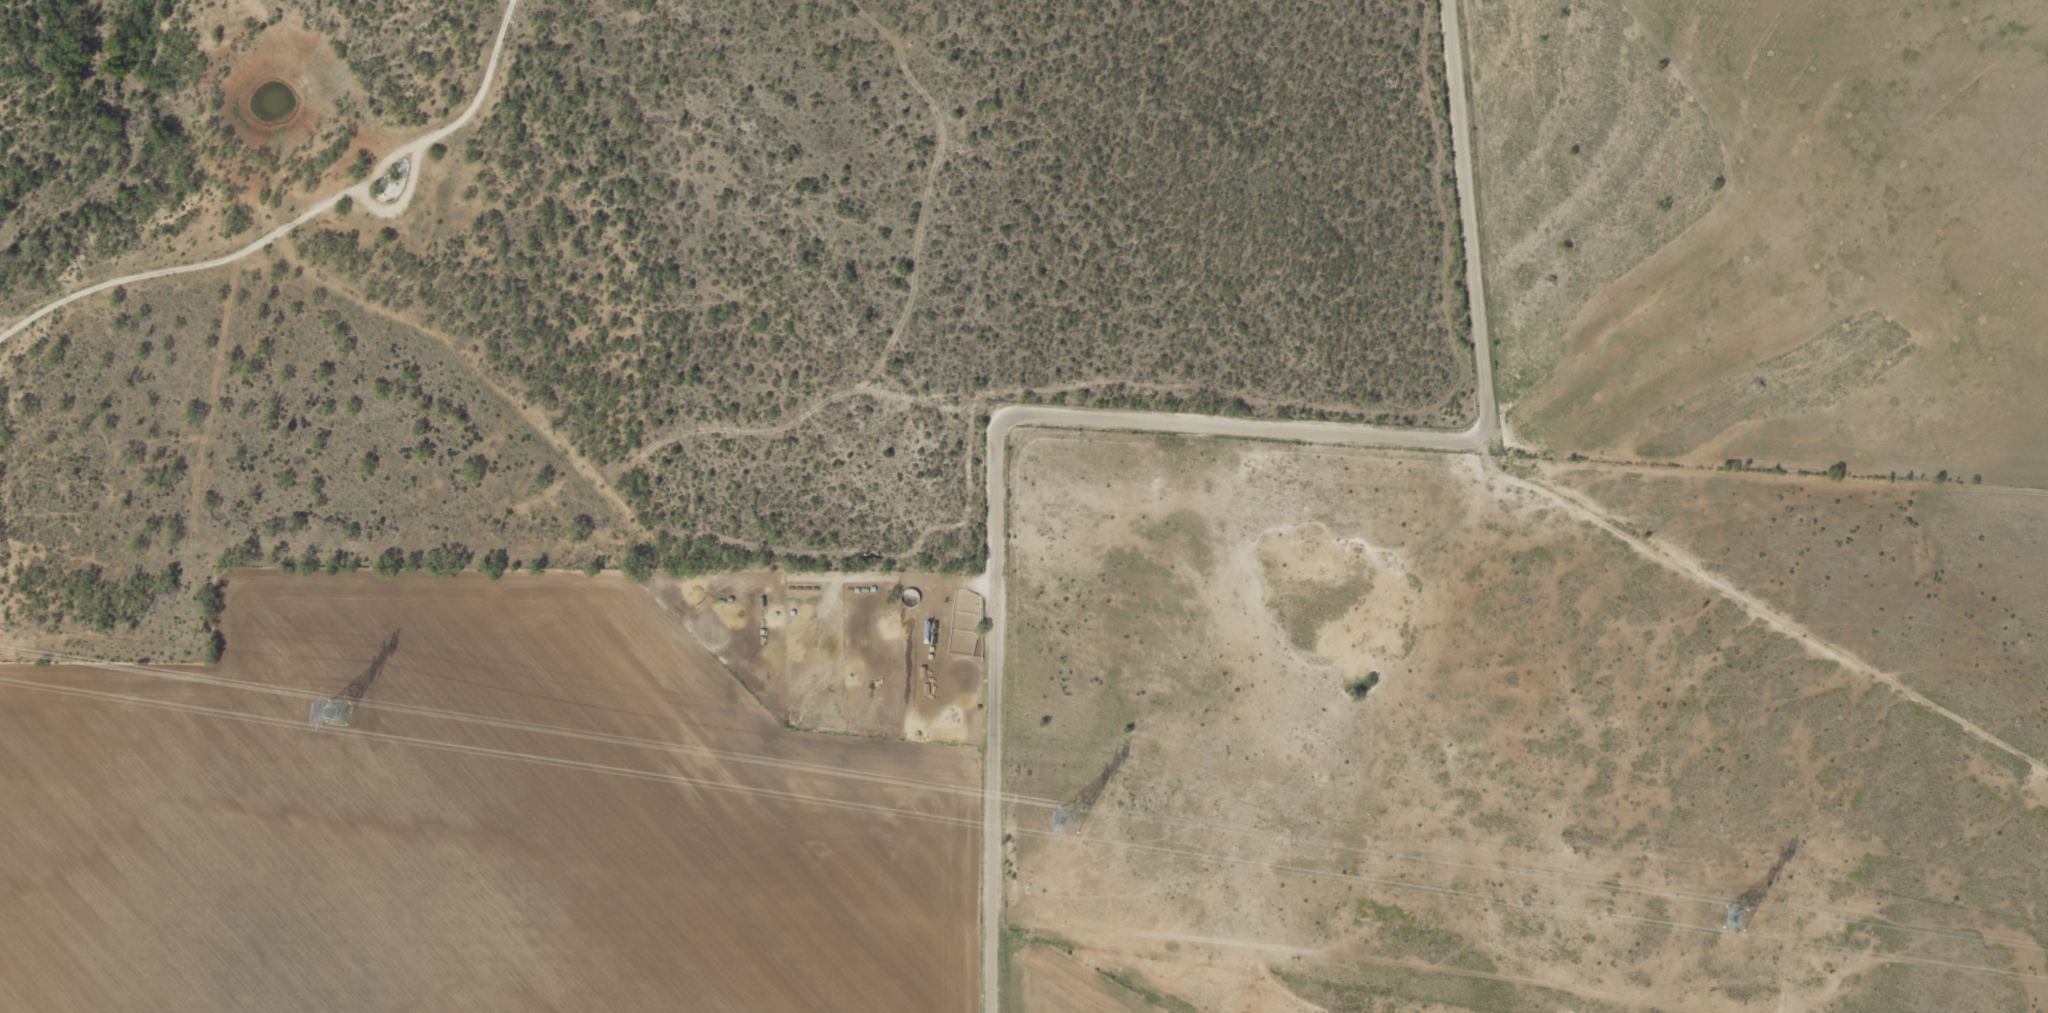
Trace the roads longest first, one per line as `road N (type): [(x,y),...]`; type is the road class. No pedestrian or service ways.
road 1 (residential): [(1030,1012),(1032,861),(1067,425),(1087,400),(1491,415)]
road 2 (residential): [(30,344),(150,324),(424,174),(519,54),(542,0)]
road 3 (residential): [(1491,415),(1487,144),(1475,0)]

